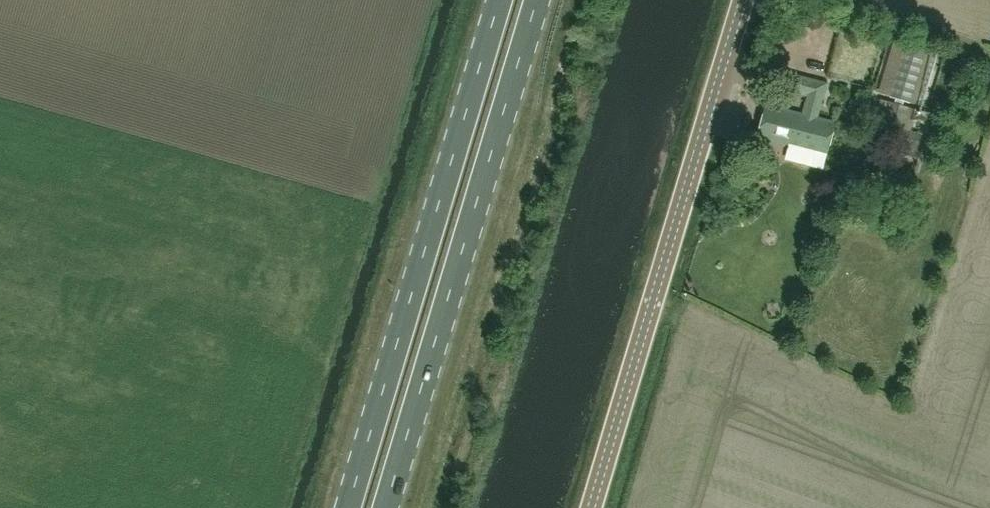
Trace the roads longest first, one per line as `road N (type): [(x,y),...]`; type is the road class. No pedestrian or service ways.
road 1 (trunk): [(388,507),(539,0)]
road 2 (trunk): [(500,0),(349,507)]
road 3 (tertiary): [(595,507),(744,0)]

